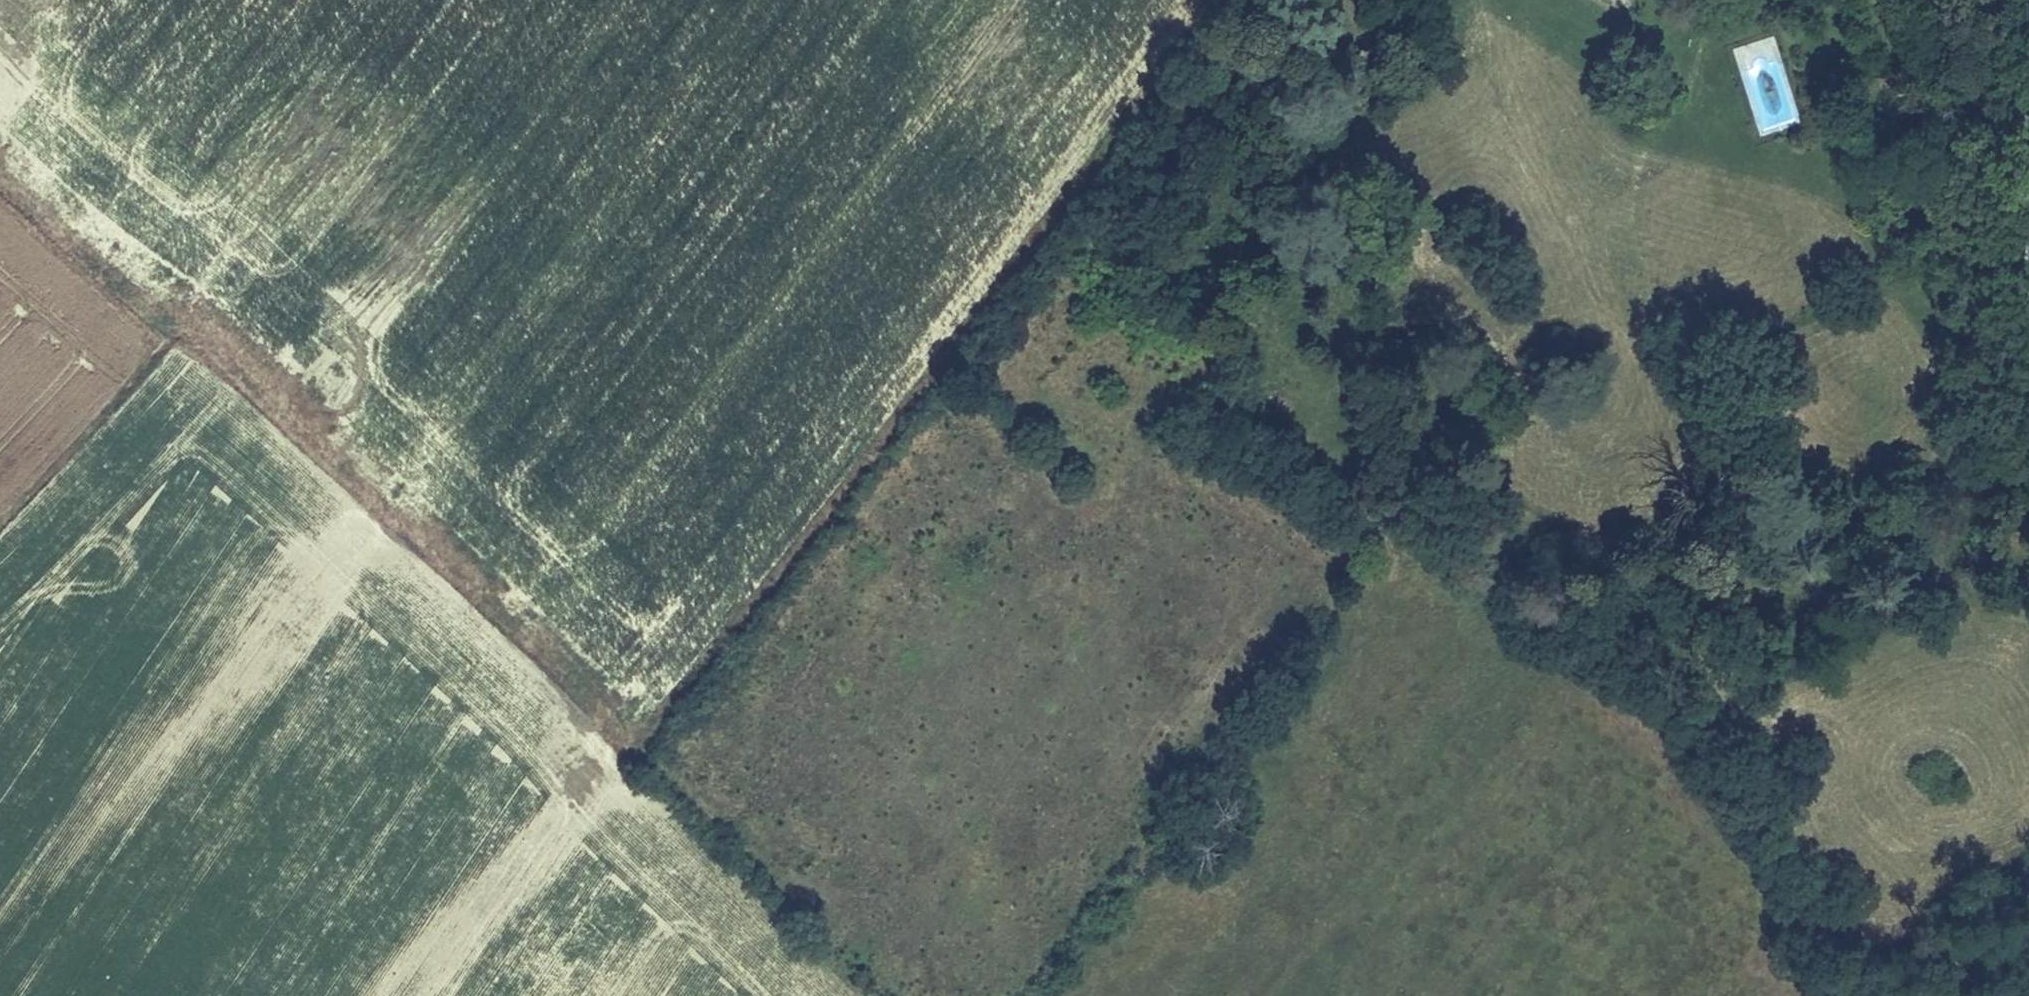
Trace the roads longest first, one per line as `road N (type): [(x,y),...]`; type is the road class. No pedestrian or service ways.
road 1 (unclassified): [(1927,995),(2028,926)]

